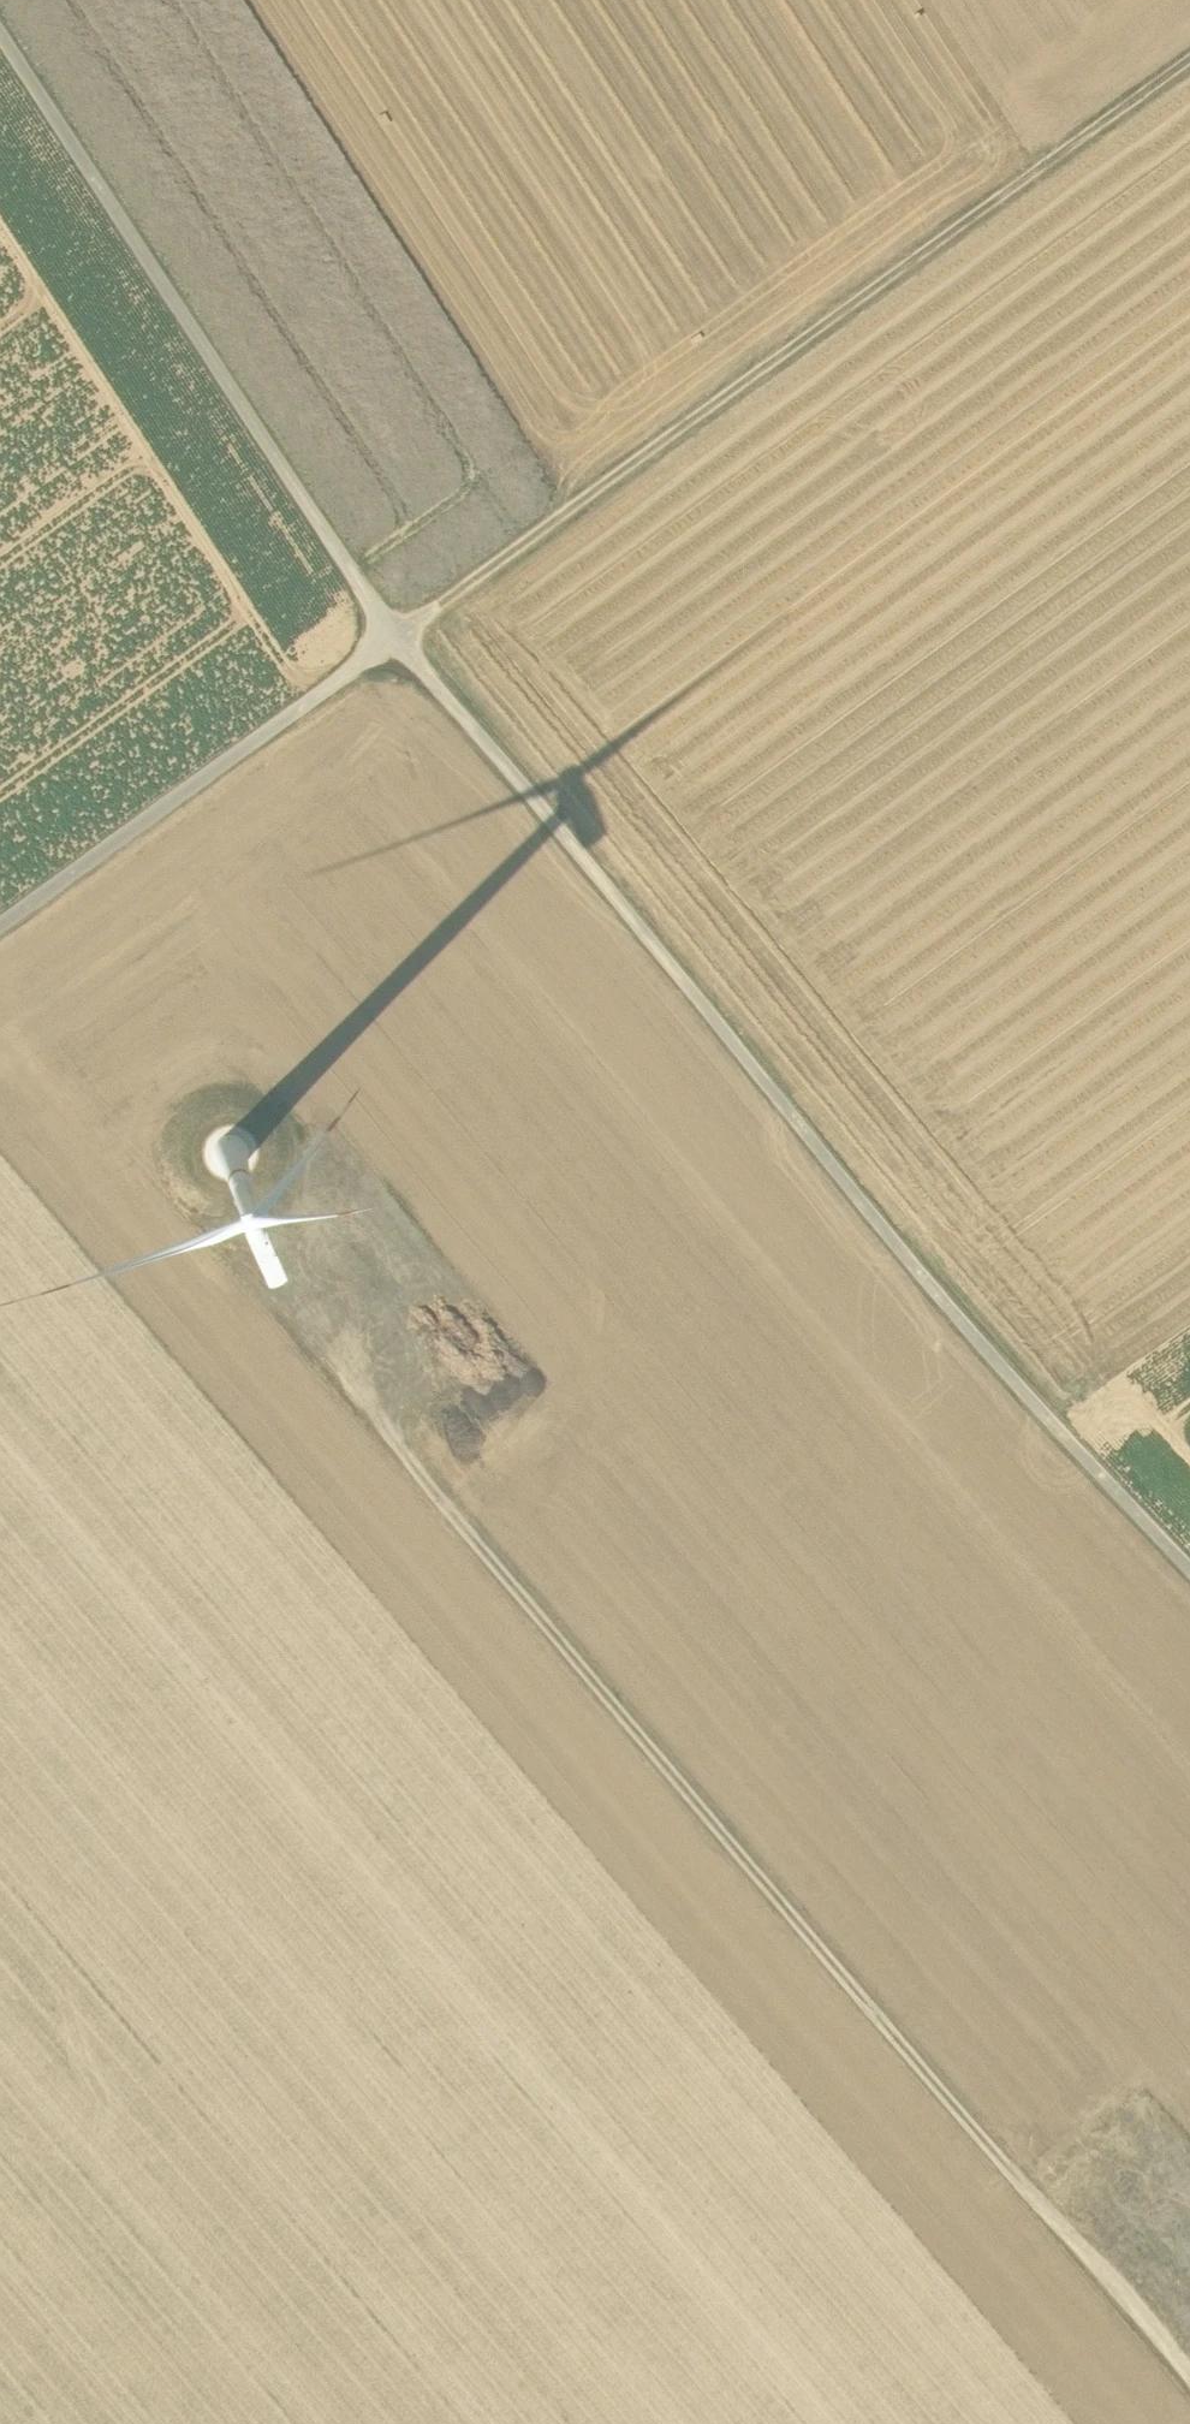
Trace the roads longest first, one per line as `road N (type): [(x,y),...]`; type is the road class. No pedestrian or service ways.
road 1 (track): [(396,637),(1037,1410),(1189,1572)]
road 2 (track): [(0,26),(396,637),(0,926)]
road 3 (track): [(396,637),(1189,60)]

